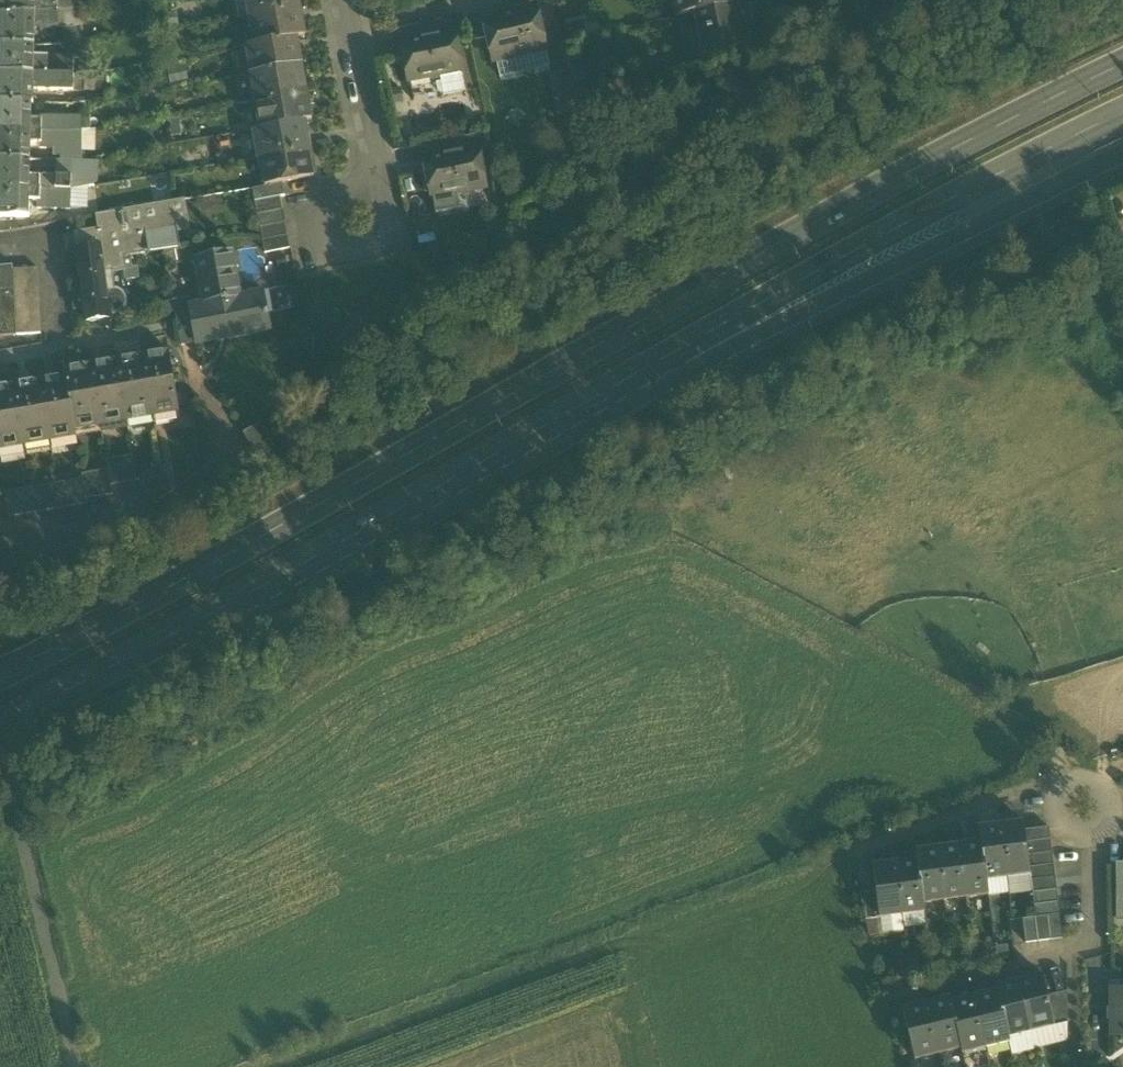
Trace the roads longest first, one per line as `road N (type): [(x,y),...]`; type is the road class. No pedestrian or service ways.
road 1 (trunk): [(1122,58),(836,205),(0,672)]
road 2 (trunk): [(0,715),(152,641),(669,354)]
road 3 (trunk): [(669,354),(836,255),(1122,109)]
road 4 (trunk): [(669,354),(837,293),(1122,147)]
road 5 (residential): [(1083,805),(1015,795),(852,852)]
road 6 (residential): [(343,0),(377,170),(352,223)]
road 7 (residential): [(1075,949),(915,991)]
road 8 (residential): [(1083,805),(1095,940),(1075,949)]

